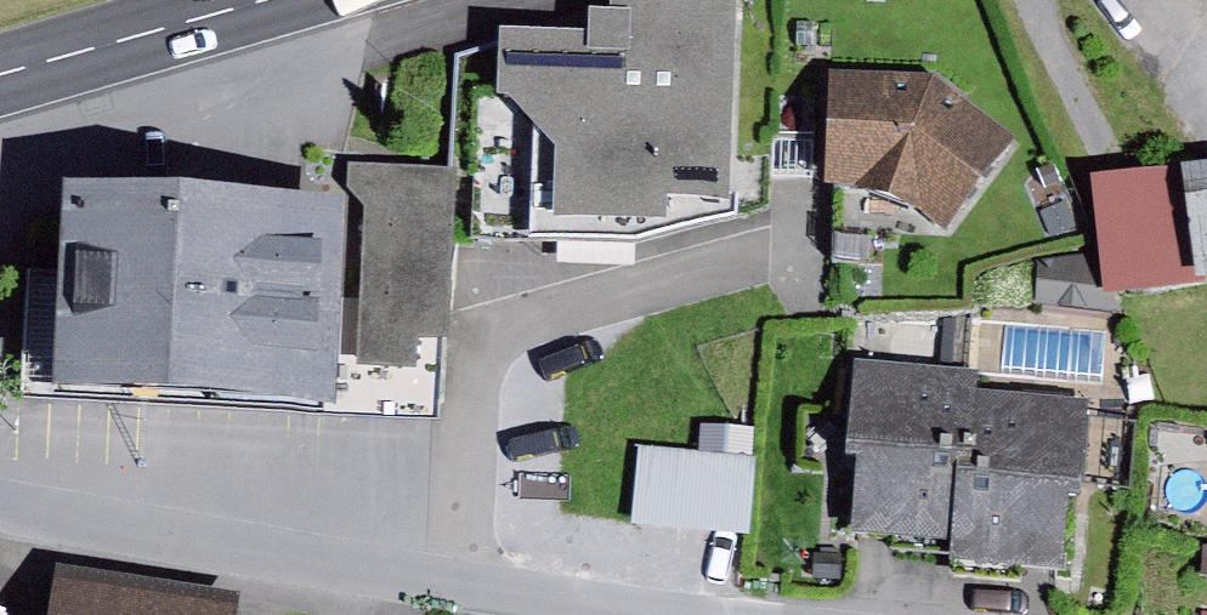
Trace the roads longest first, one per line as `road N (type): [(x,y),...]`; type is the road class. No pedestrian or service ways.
road 1 (residential): [(695,614),(295,563),(0,507)]
road 2 (primary): [(263,0),(0,75)]

